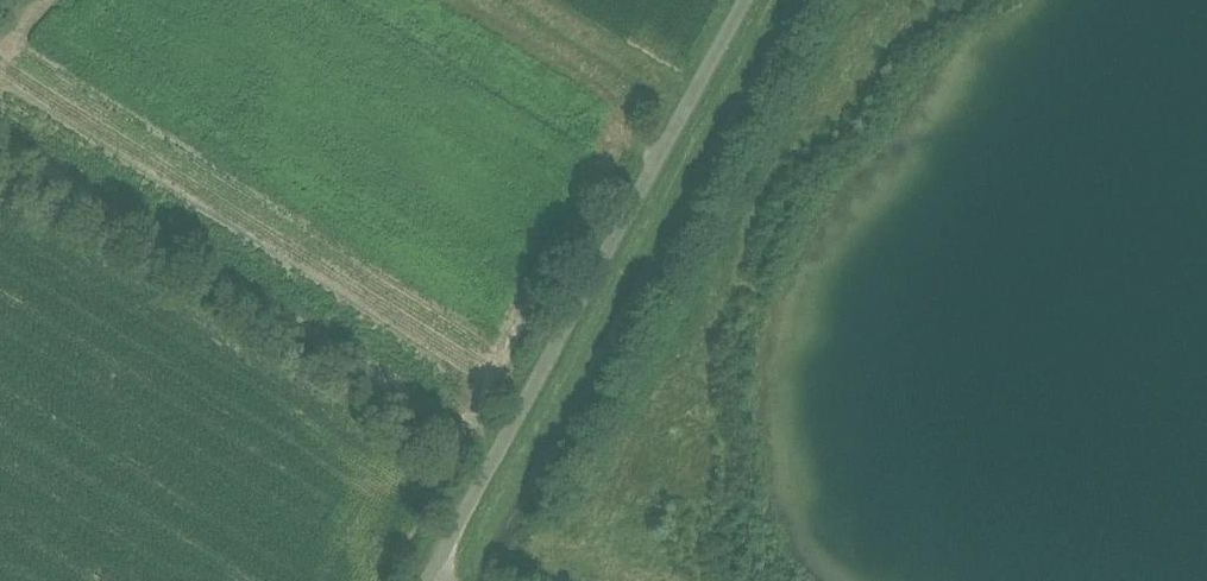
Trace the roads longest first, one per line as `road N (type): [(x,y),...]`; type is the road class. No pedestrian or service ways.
road 1 (unclassified): [(765,0),(434,580)]

